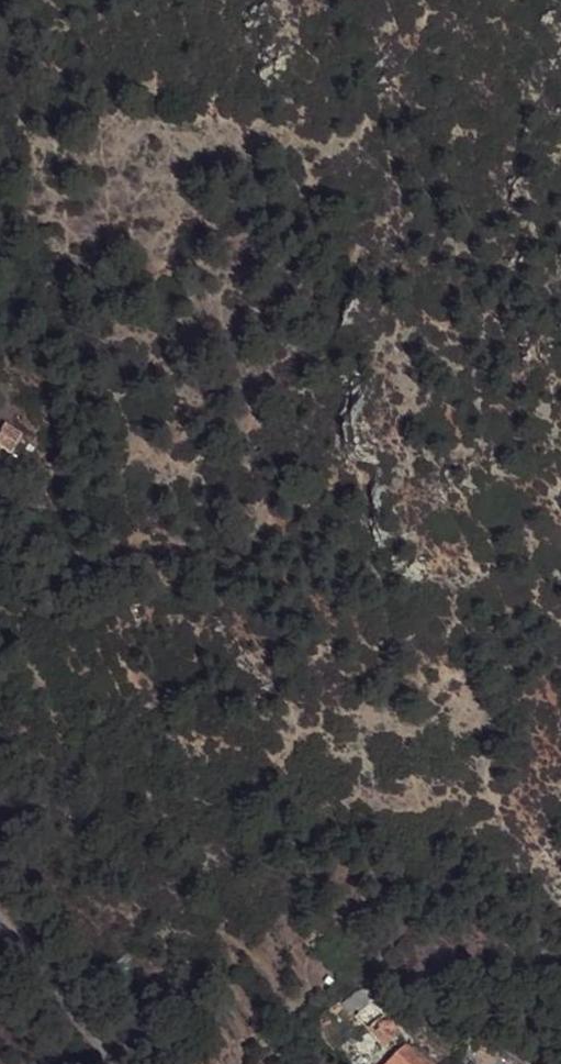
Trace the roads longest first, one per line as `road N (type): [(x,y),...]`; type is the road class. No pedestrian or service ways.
road 1 (unclassified): [(123,1063),(0,935)]

